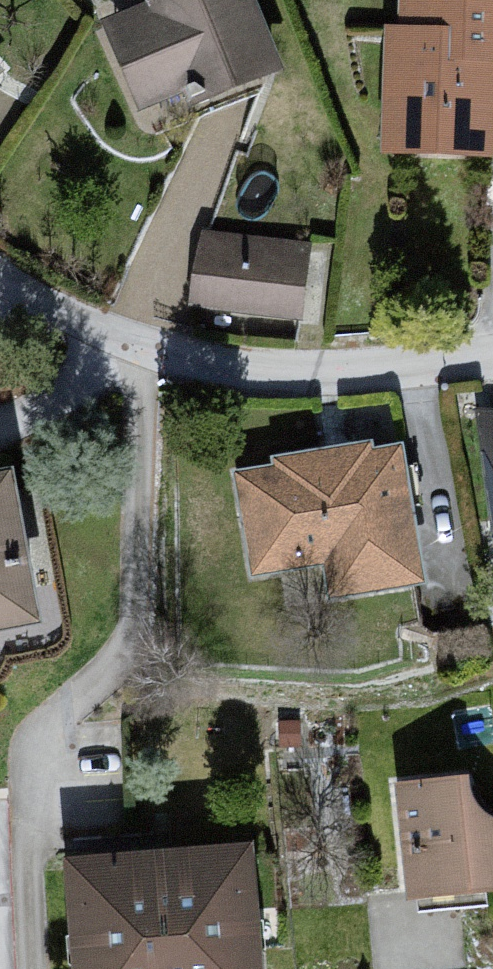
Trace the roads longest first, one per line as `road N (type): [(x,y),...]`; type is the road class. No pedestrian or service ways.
road 1 (residential): [(148,351),(131,645),(45,728),(45,810)]
road 2 (residential): [(492,368),(273,385),(148,351)]
road 3 (residential): [(148,351),(75,332),(0,283)]

